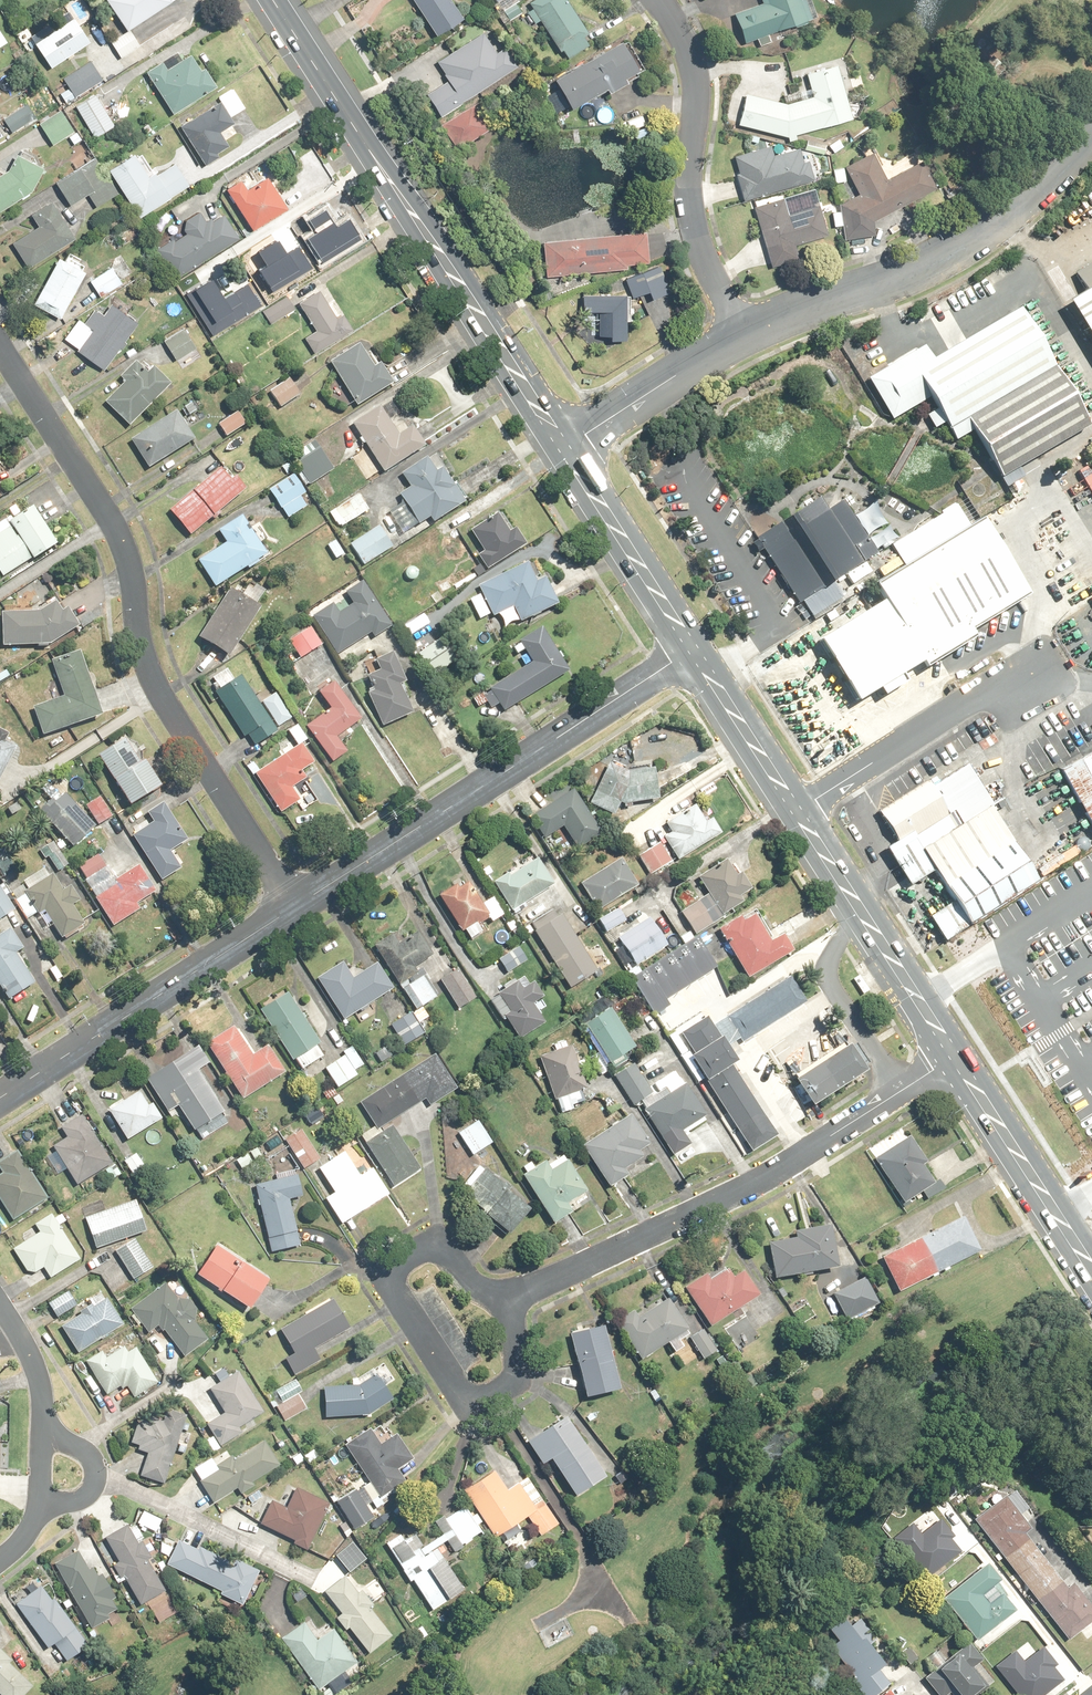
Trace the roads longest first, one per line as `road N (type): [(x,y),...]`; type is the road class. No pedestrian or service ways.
road 1 (residential): [(0,347),(122,542),(144,655),(161,696),(295,908)]
road 2 (primary): [(564,449),(273,0)]
road 3 (residential): [(510,1299),(754,1183),(955,1056)]
road 4 (residential): [(693,650),(295,908)]
road 5 (residential): [(744,344),(963,243),(1091,130)]
road 6 (residential): [(510,1299),(515,1376),(497,1393),(468,1397),(393,1288),(391,1274),(397,1263),(438,1248),(489,1291)]
road 7 (residential): [(655,0),(685,46),(698,96),(688,191),(700,245),(744,344)]
road 8 (residential): [(295,908),(0,1099)]
road 9 (primary): [(955,1056),(797,812)]
road 10 (residential): [(1041,660),(797,812)]
road 11 (primary): [(1091,1270),(955,1056)]
road 12 (primary): [(693,650),(564,449)]
road 13 (residential): [(564,449),(744,344)]
road 14 (primary): [(797,812),(693,650)]
road 15 (residential): [(43,1435),(87,1453),(95,1476),(76,1501),(38,1505)]
road 16 (residential): [(43,1435),(36,1367),(0,1305)]

